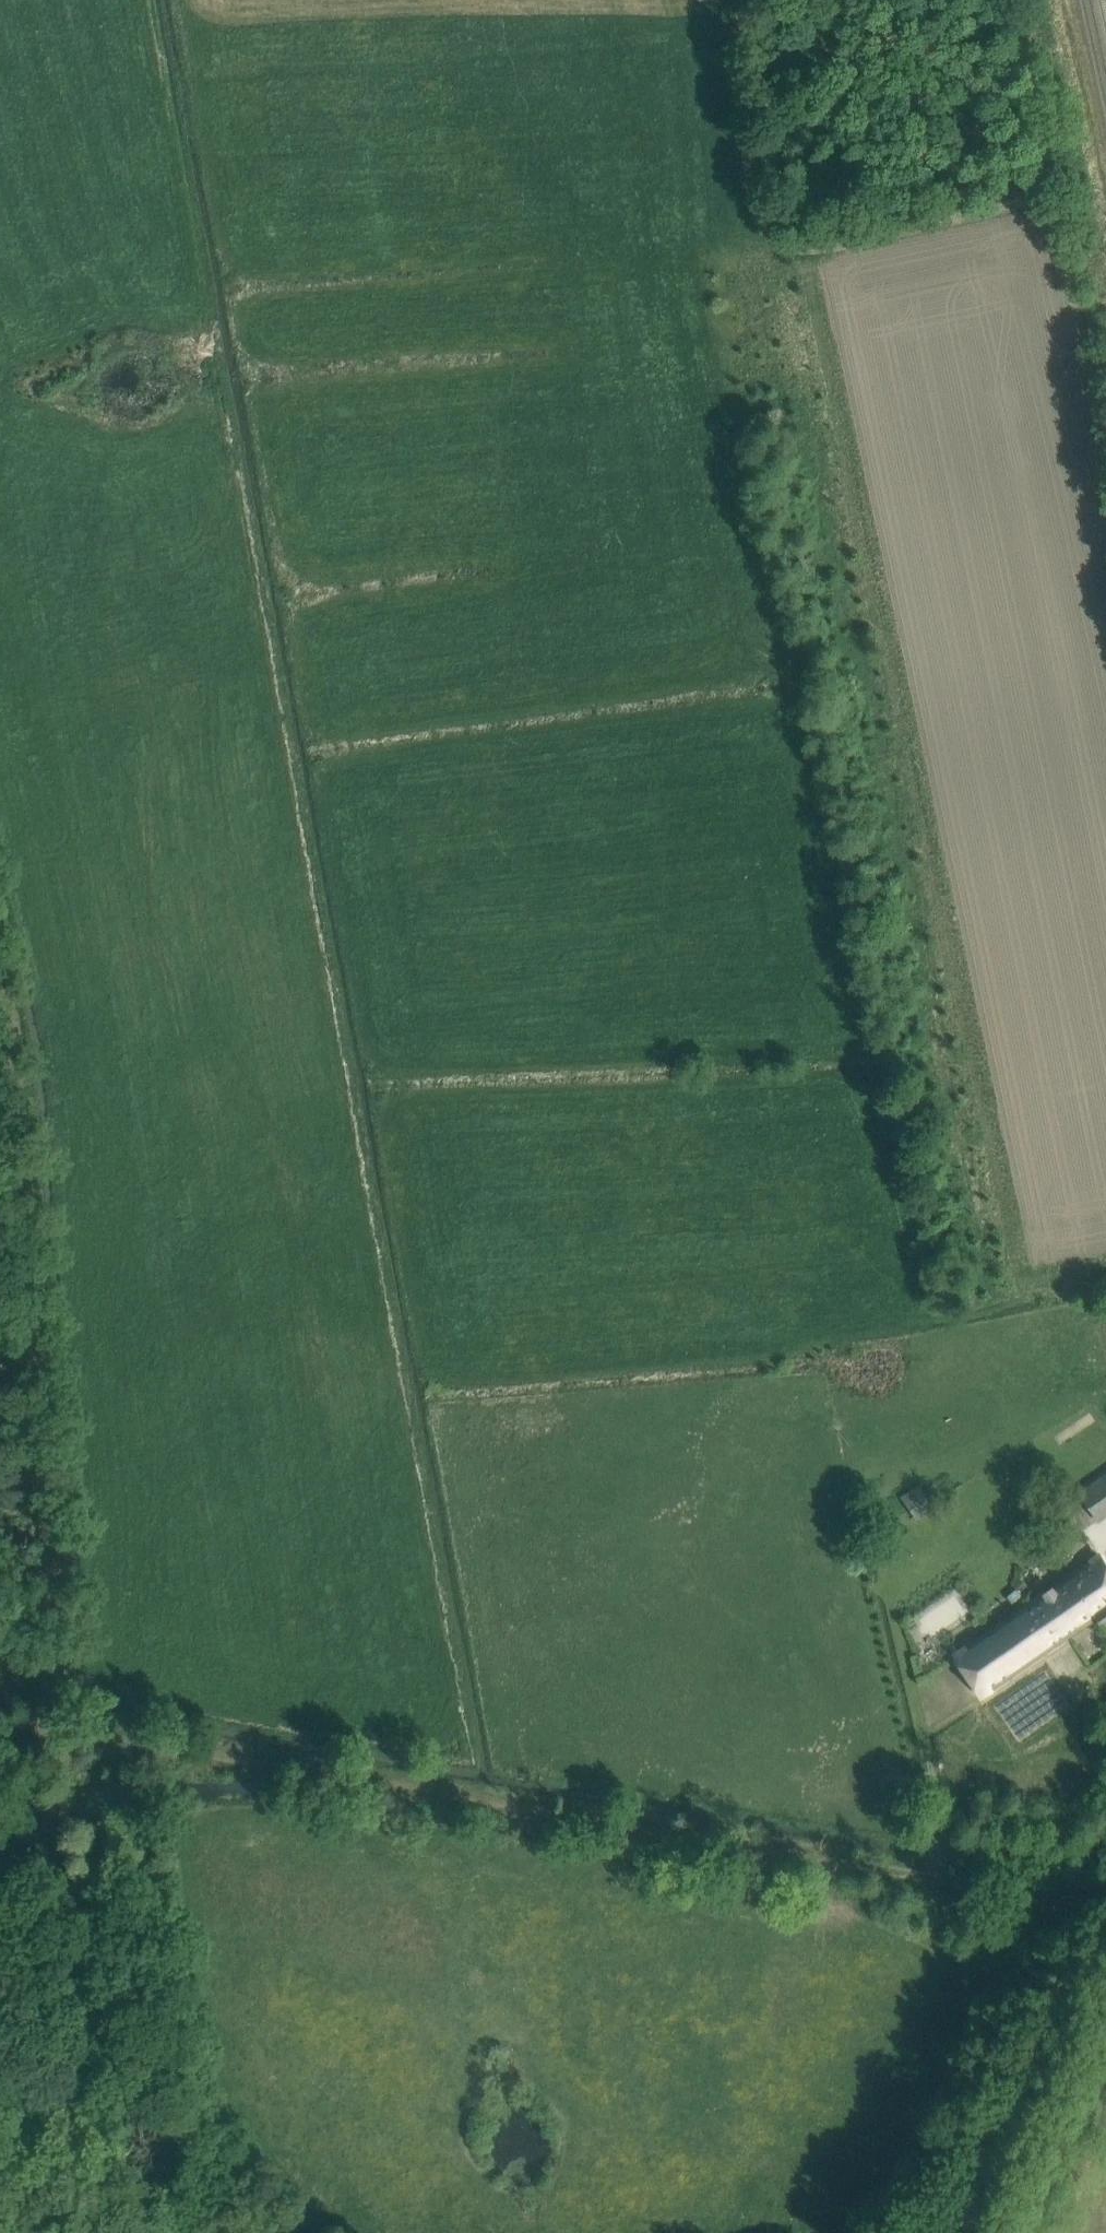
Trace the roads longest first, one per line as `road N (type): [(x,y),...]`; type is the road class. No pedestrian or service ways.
road 1 (track): [(56,1725),(1105,1906)]
road 2 (unclassified): [(1105,2033),(1027,2232)]

